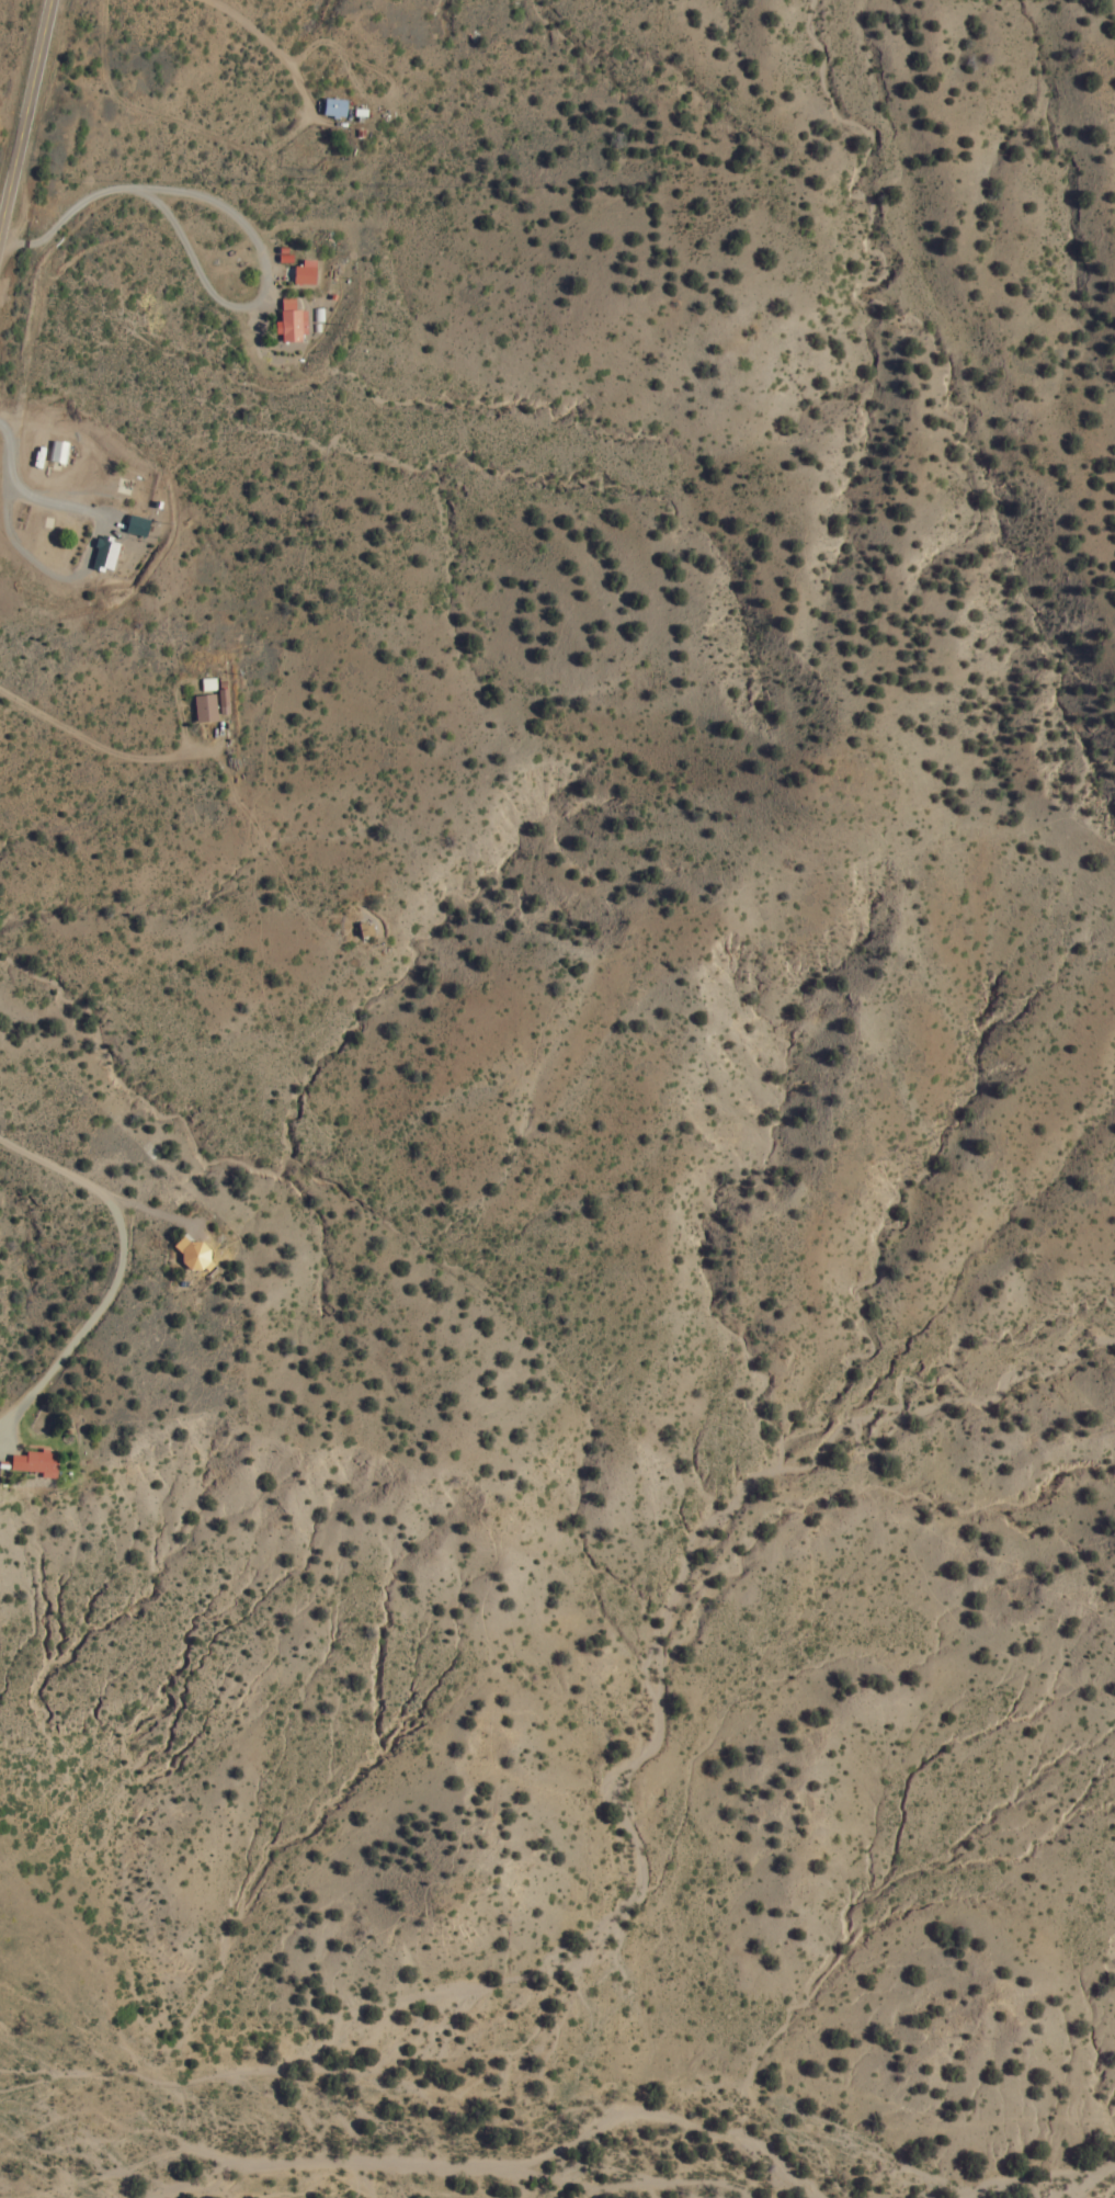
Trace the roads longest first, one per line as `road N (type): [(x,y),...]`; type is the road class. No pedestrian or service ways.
road 1 (tertiary): [(0,260),(54,0)]

